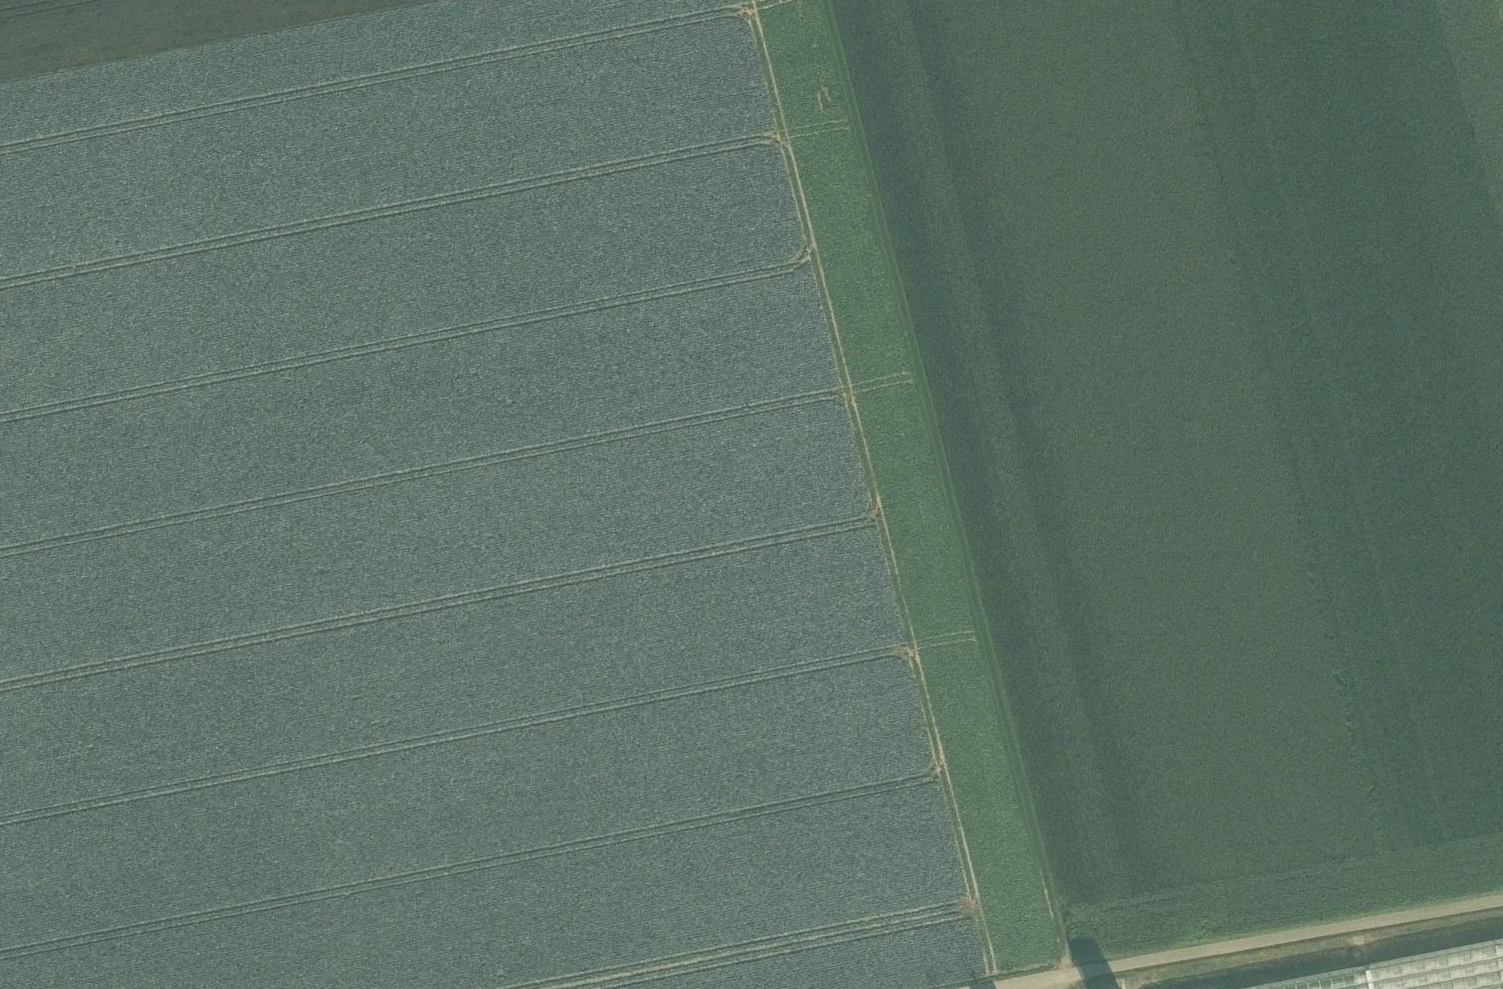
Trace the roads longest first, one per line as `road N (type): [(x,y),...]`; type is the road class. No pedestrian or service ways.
road 1 (unclassified): [(1502,897),(964,988)]

